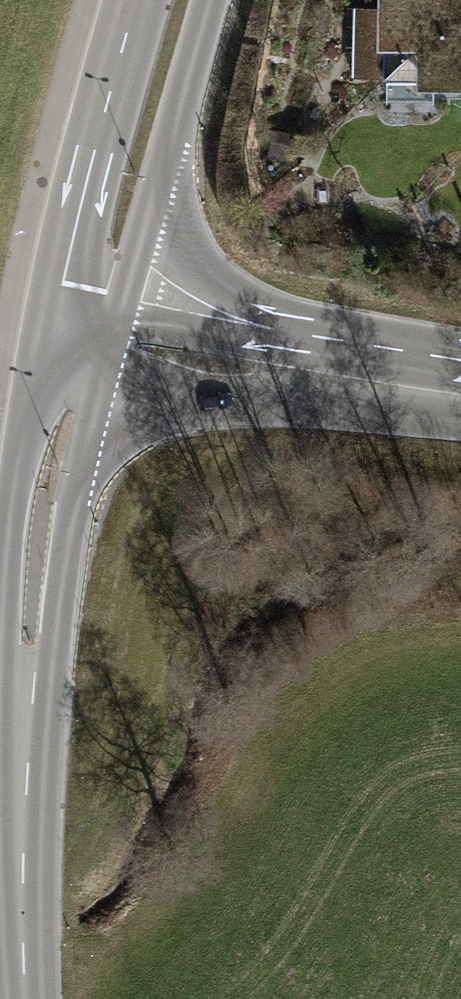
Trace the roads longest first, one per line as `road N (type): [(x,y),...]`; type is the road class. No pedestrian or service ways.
road 1 (tertiary): [(51,330),(15,485),(5,616),(23,716)]
road 2 (tertiary): [(23,716),(55,625),(67,528),(111,342)]
road 3 (tertiary): [(111,342),(209,0)]
road 4 (secondary): [(460,394),(111,342)]
road 5 (tertiary): [(135,0),(51,330)]
road 6 (tertiary): [(23,716),(25,998)]

